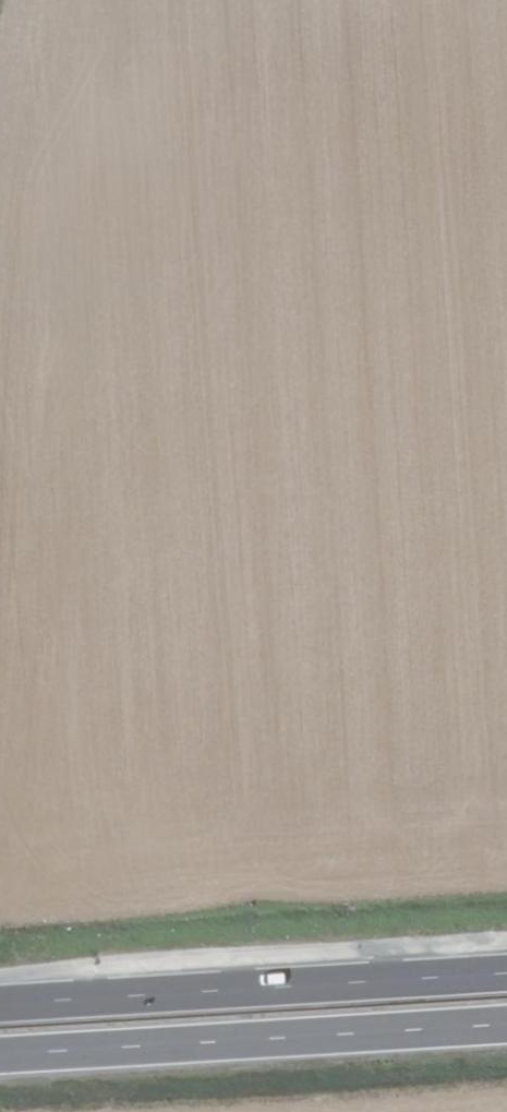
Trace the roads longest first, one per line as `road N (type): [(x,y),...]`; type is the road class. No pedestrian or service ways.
road 1 (trunk): [(0,1057),(506,1026)]
road 2 (trunk): [(506,973),(0,1003)]

